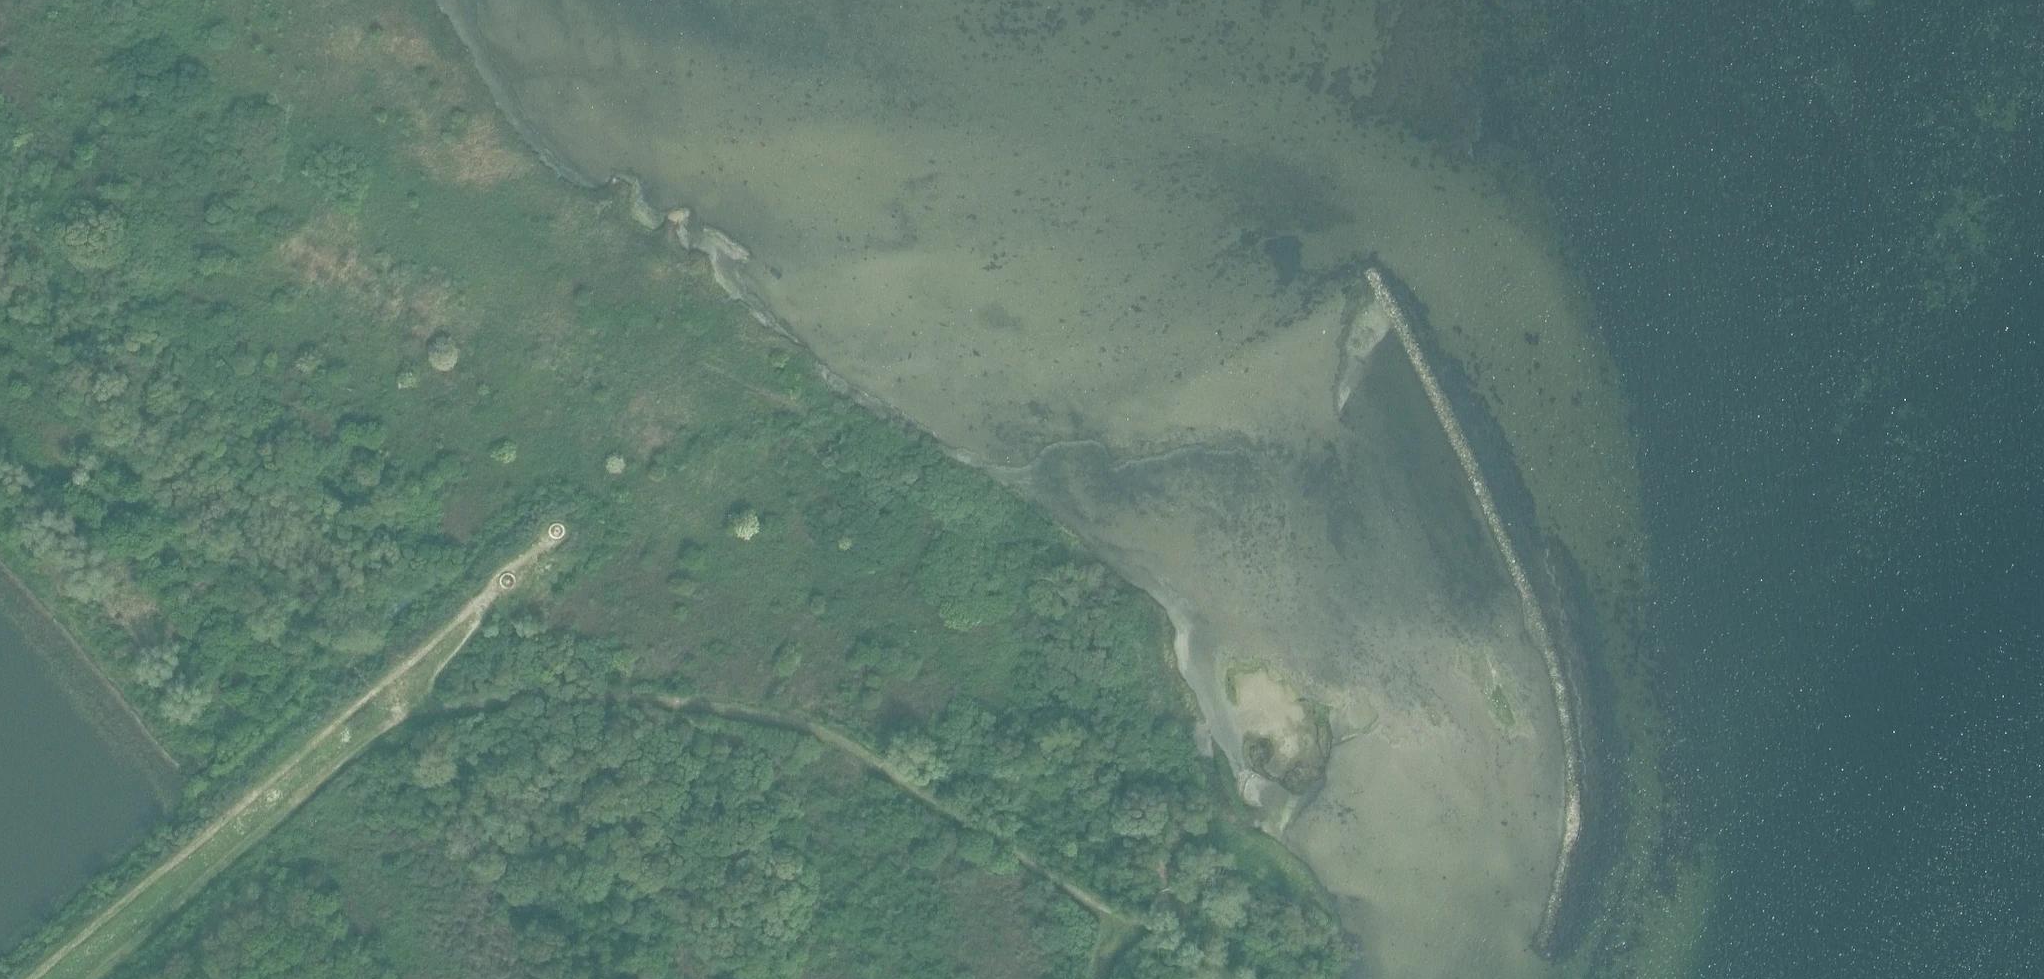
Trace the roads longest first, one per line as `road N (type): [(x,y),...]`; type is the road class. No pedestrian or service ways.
road 1 (track): [(568,524),(34,978)]
road 2 (track): [(91,978),(390,717)]
road 3 (track): [(1124,917),(1179,924),(1232,978)]

